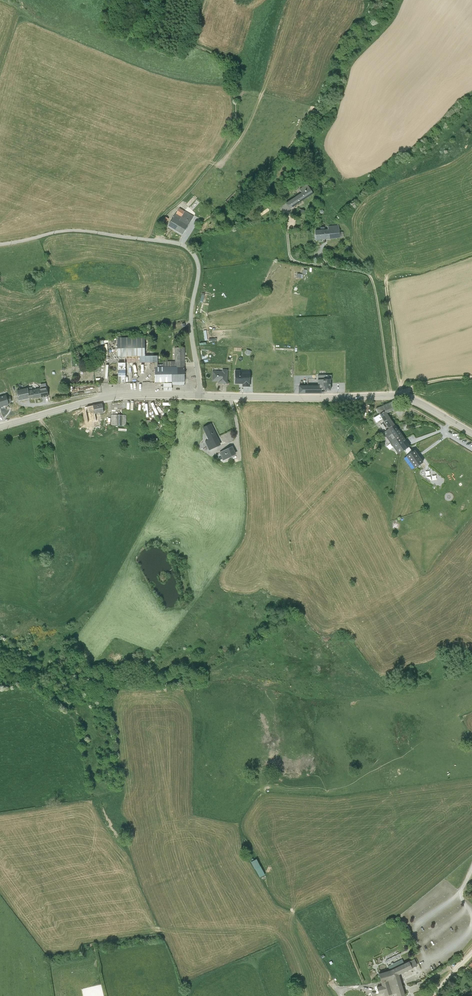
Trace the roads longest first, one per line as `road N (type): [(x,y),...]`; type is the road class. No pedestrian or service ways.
road 1 (unclassified): [(202,396),(191,319),(200,265),(188,244),(84,227),(0,241)]
road 2 (track): [(157,237),(159,216),(230,138),(238,107),(225,54),(158,19),(142,0)]
road 3 (tertiary): [(202,396),(403,394),(471,432)]
road 4 (tertiary): [(0,426),(111,396),(202,396)]

